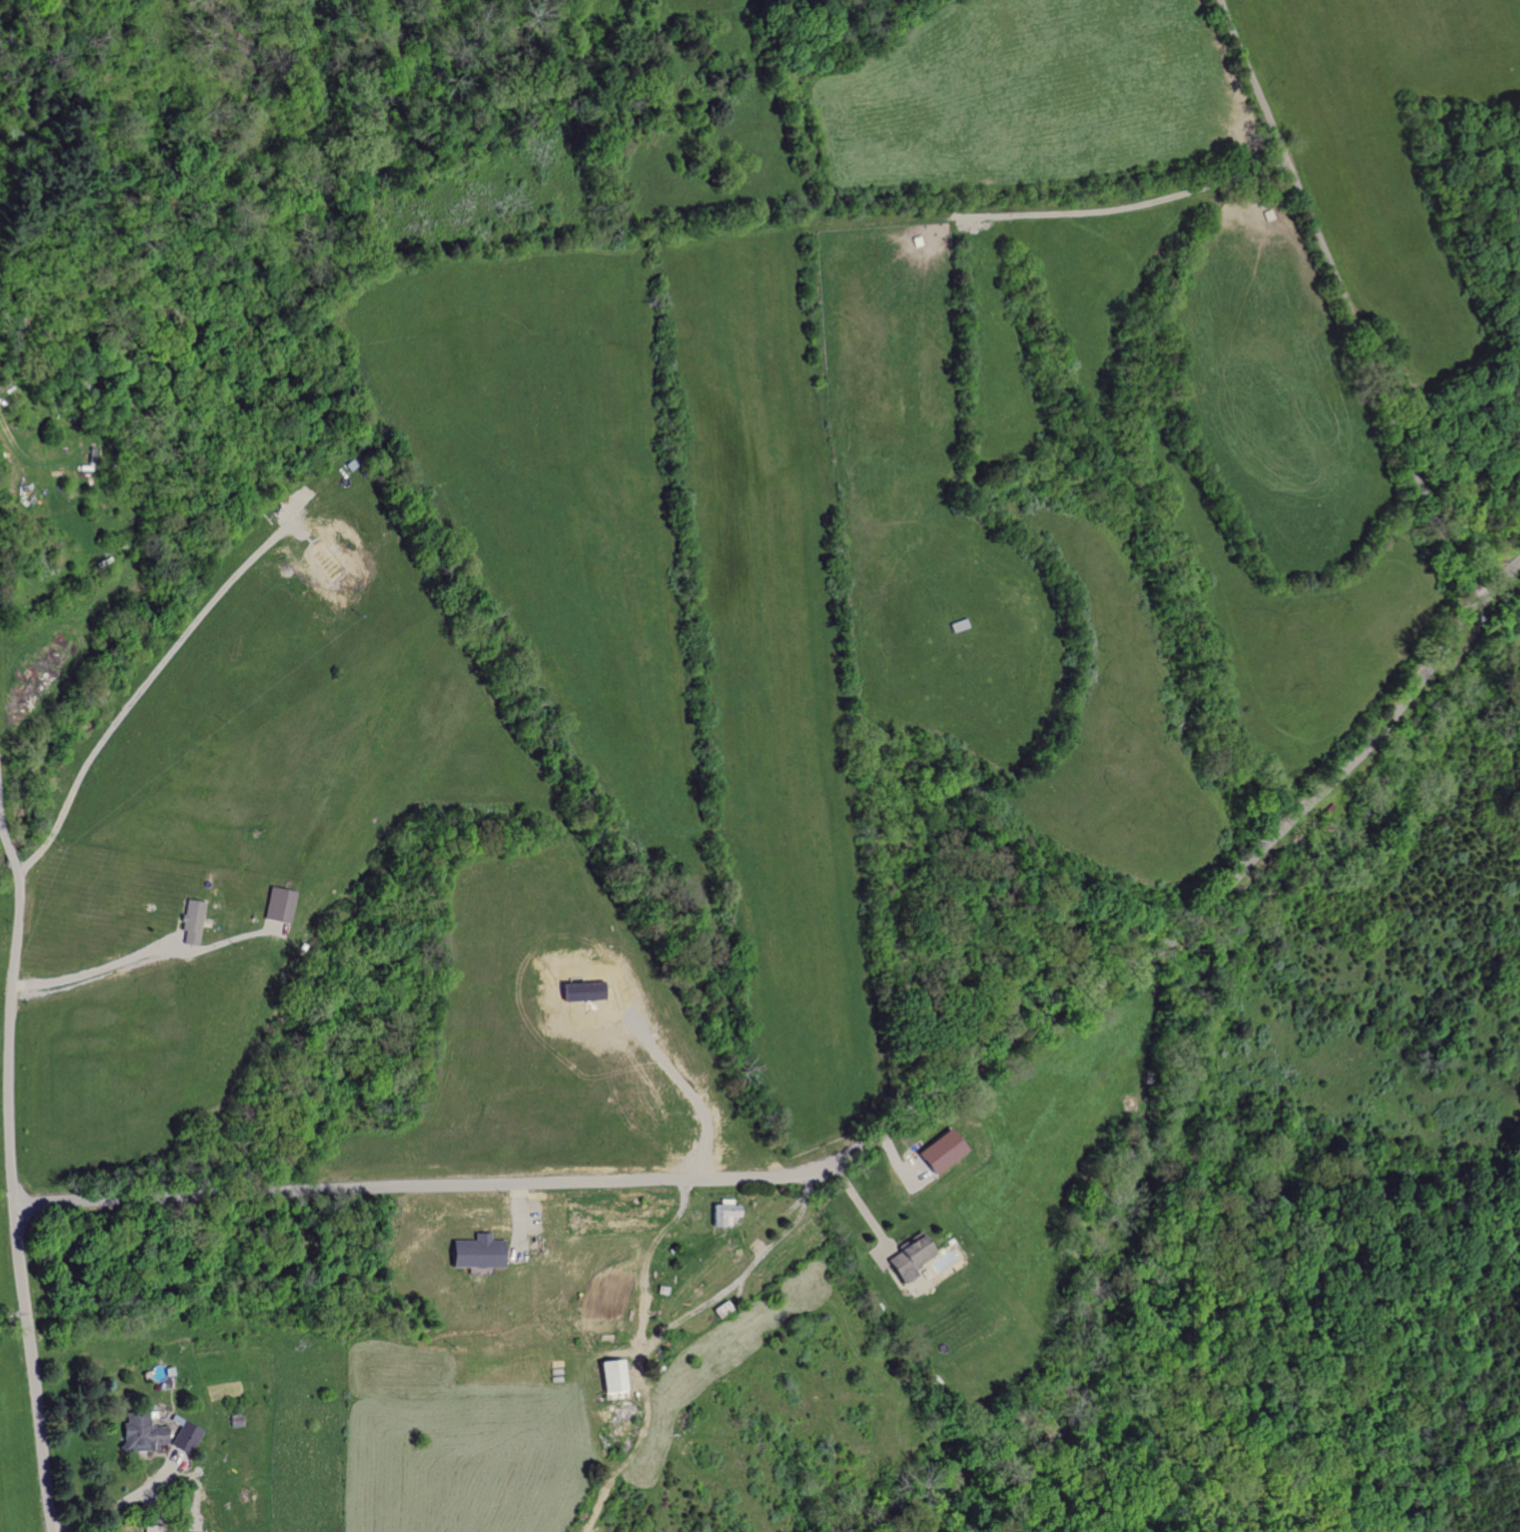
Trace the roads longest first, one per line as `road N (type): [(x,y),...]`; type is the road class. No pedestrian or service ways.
road 1 (residential): [(14,1205),(776,1180),(824,1171),(1062,1004),(1170,940),(1370,743),(1476,604),(1519,560)]
road 2 (residential): [(52,1531),(9,1157),(16,898),(0,828)]
road 3 (residential): [(1219,0),(1424,499),(1476,604)]

